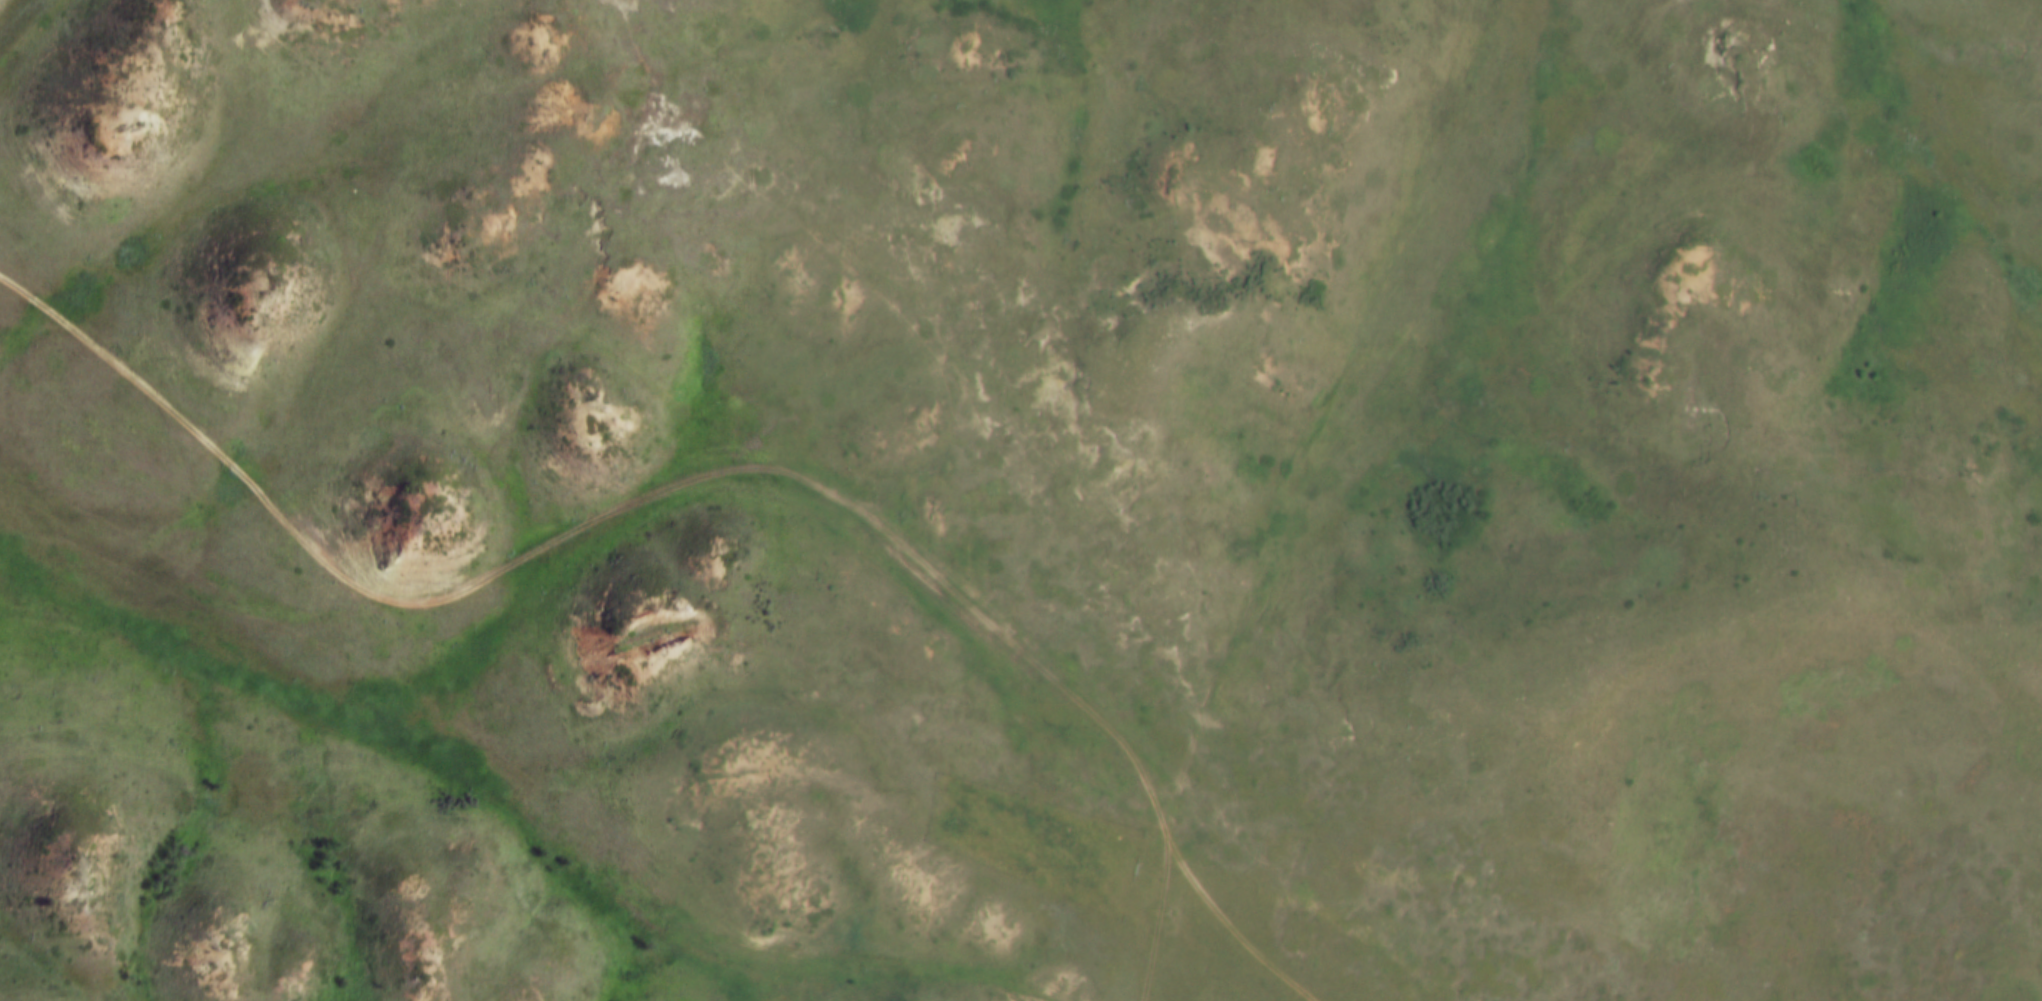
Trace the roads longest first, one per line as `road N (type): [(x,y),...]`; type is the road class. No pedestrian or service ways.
road 1 (track): [(1316,1000),(1201,901),(1134,771),(1095,728),(846,512),(787,483),(746,475),(682,486),(472,588),(406,600),(374,589),(293,531),(220,449),(0,279)]

